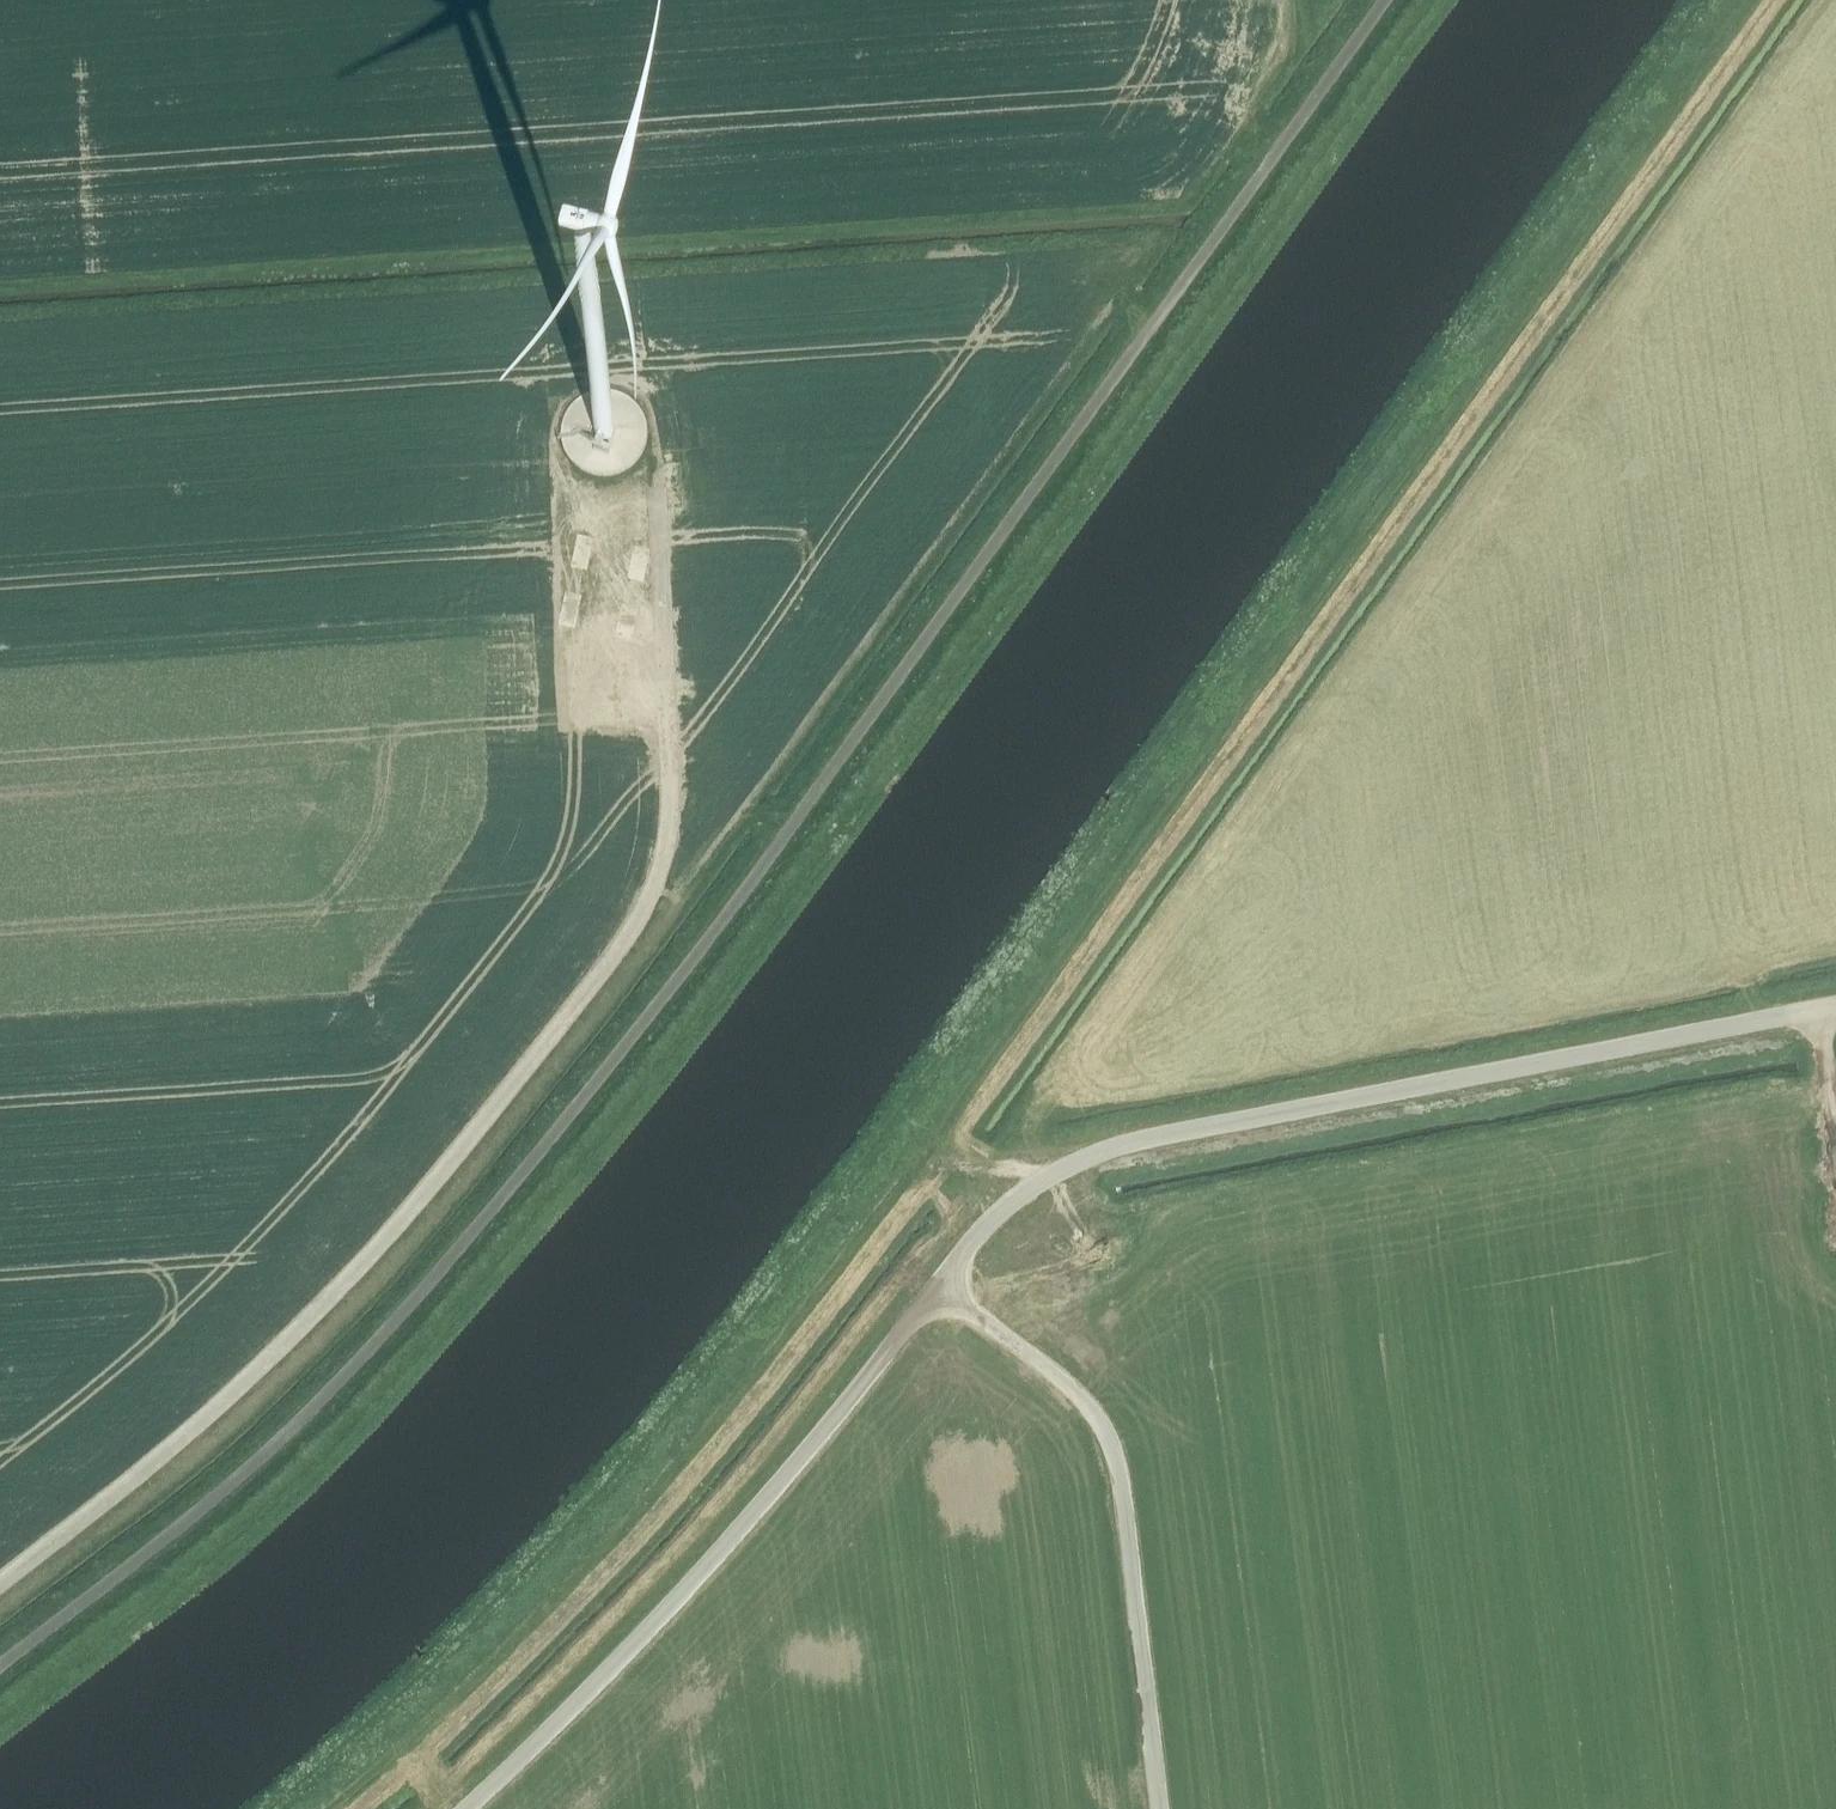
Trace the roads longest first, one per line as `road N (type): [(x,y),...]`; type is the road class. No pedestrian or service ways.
road 1 (unclassified): [(0,1665),(279,1439),(473,1226),(749,884),(1384,0)]
road 2 (unclassified): [(471,1808),(716,1556),(972,1241),(1046,1179),(1129,1143),(1835,1010)]
road 3 (track): [(1046,1179),(967,1166),(896,1184),(653,1485),(453,1692),(325,1808)]

